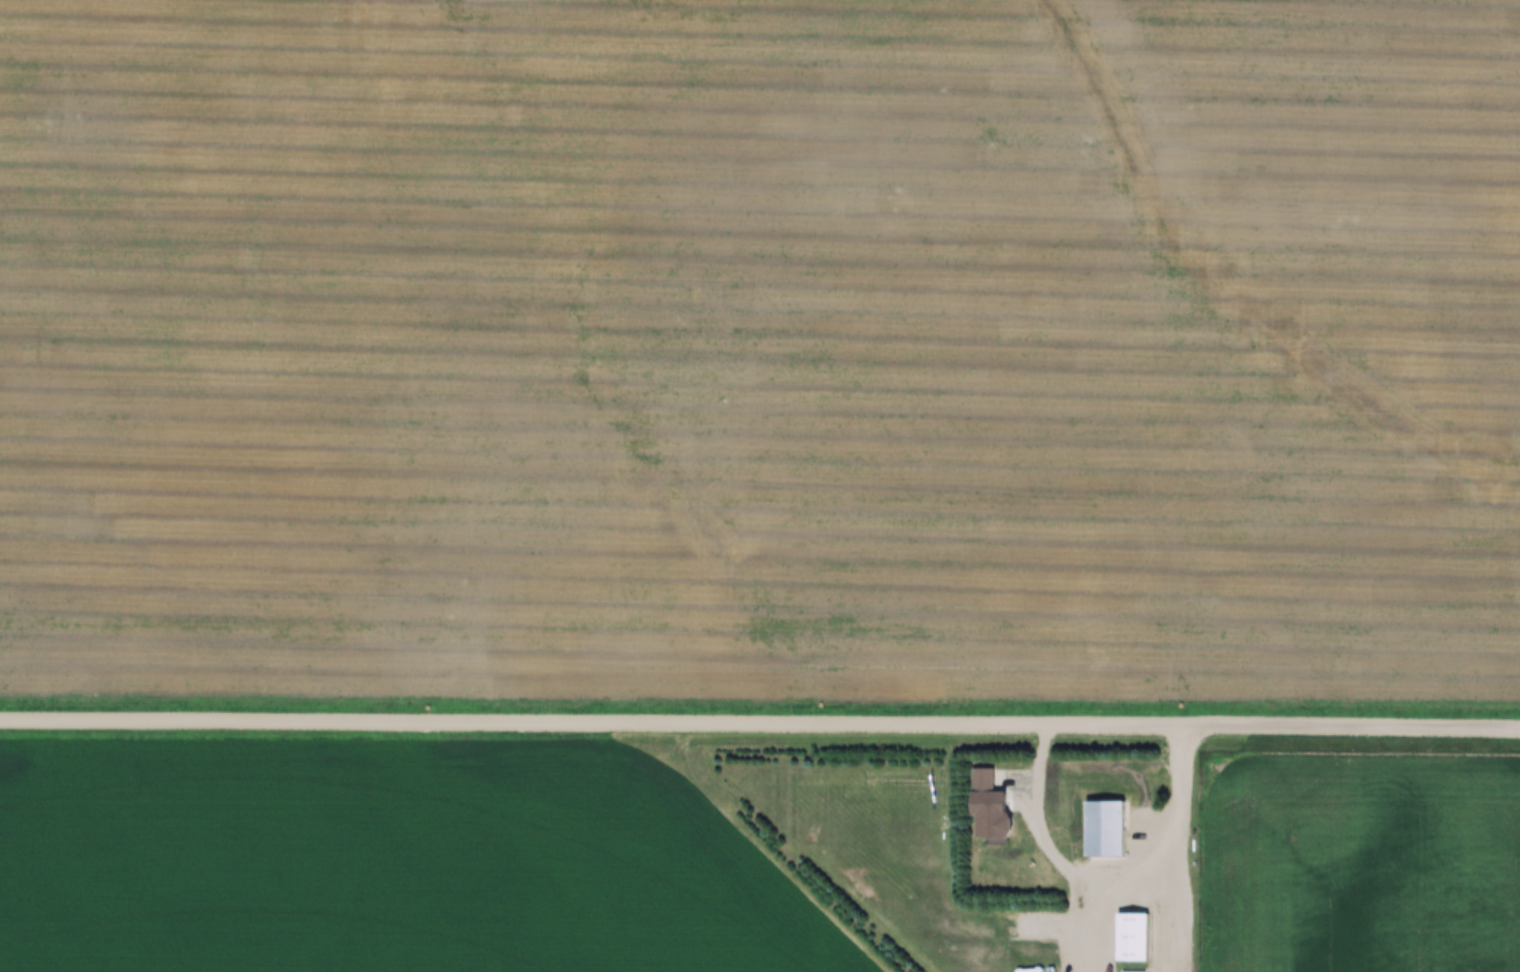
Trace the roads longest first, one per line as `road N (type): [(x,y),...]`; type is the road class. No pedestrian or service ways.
road 1 (residential): [(0,721),(1519,729)]

